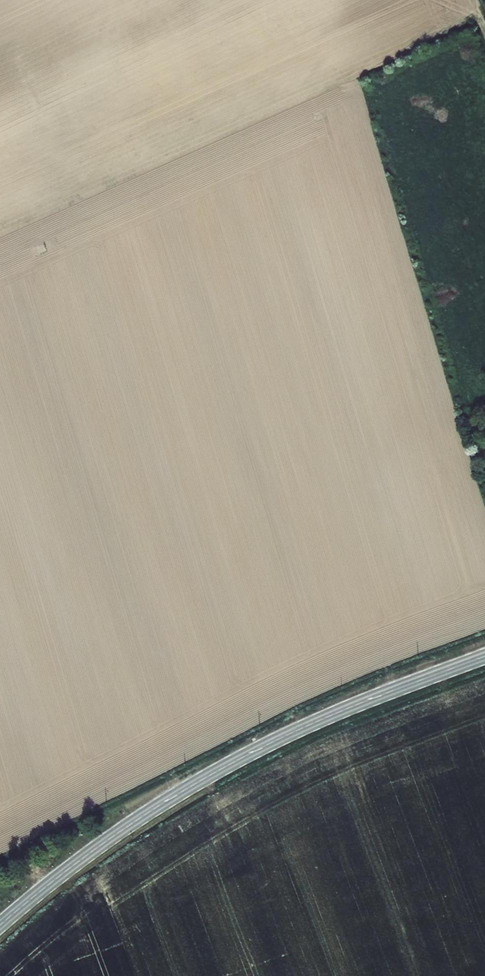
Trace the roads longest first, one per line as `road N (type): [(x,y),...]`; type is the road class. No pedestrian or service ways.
road 1 (tertiary): [(484,656),(313,722),(199,781),(102,844),(0,925)]

